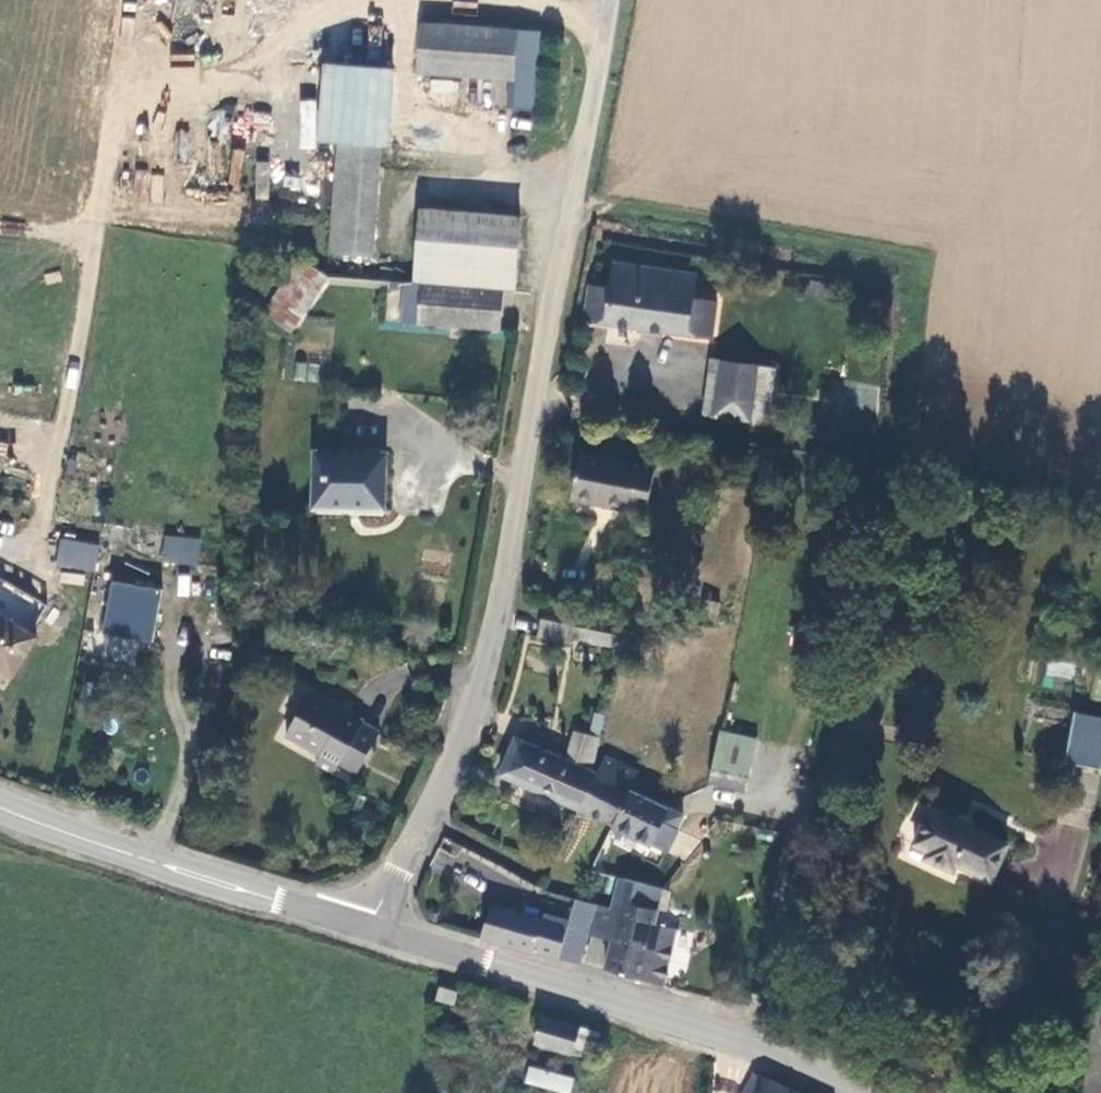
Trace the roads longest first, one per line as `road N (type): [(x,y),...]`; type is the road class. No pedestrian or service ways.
road 1 (tertiary): [(609,0),(514,537),(480,677),(413,848),(360,928)]
road 2 (tertiary): [(360,928),(650,1010),(833,1071),(868,1092)]
road 3 (tertiary): [(0,806),(360,928)]

